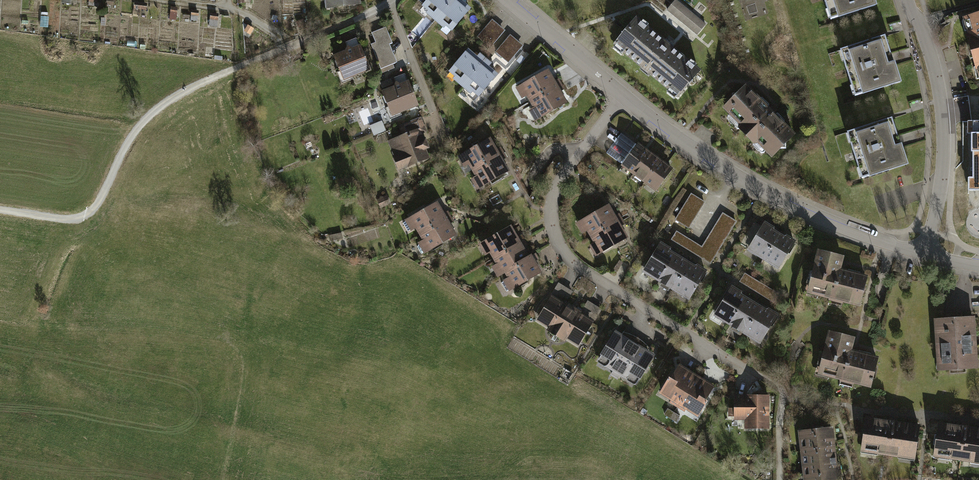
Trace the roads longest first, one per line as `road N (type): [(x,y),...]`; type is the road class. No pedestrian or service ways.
road 1 (residential): [(623,95),(563,175),(553,233),(564,259),(592,280),(741,368)]
road 2 (residential): [(623,95),(764,191),(924,255)]
road 3 (residential): [(912,0),(945,132),(924,255)]
road 4 (track): [(0,211),(83,217),(141,126),(178,94)]
road 5 (residential): [(394,0),(178,94)]
road 6 (residential): [(510,0),(623,95)]

